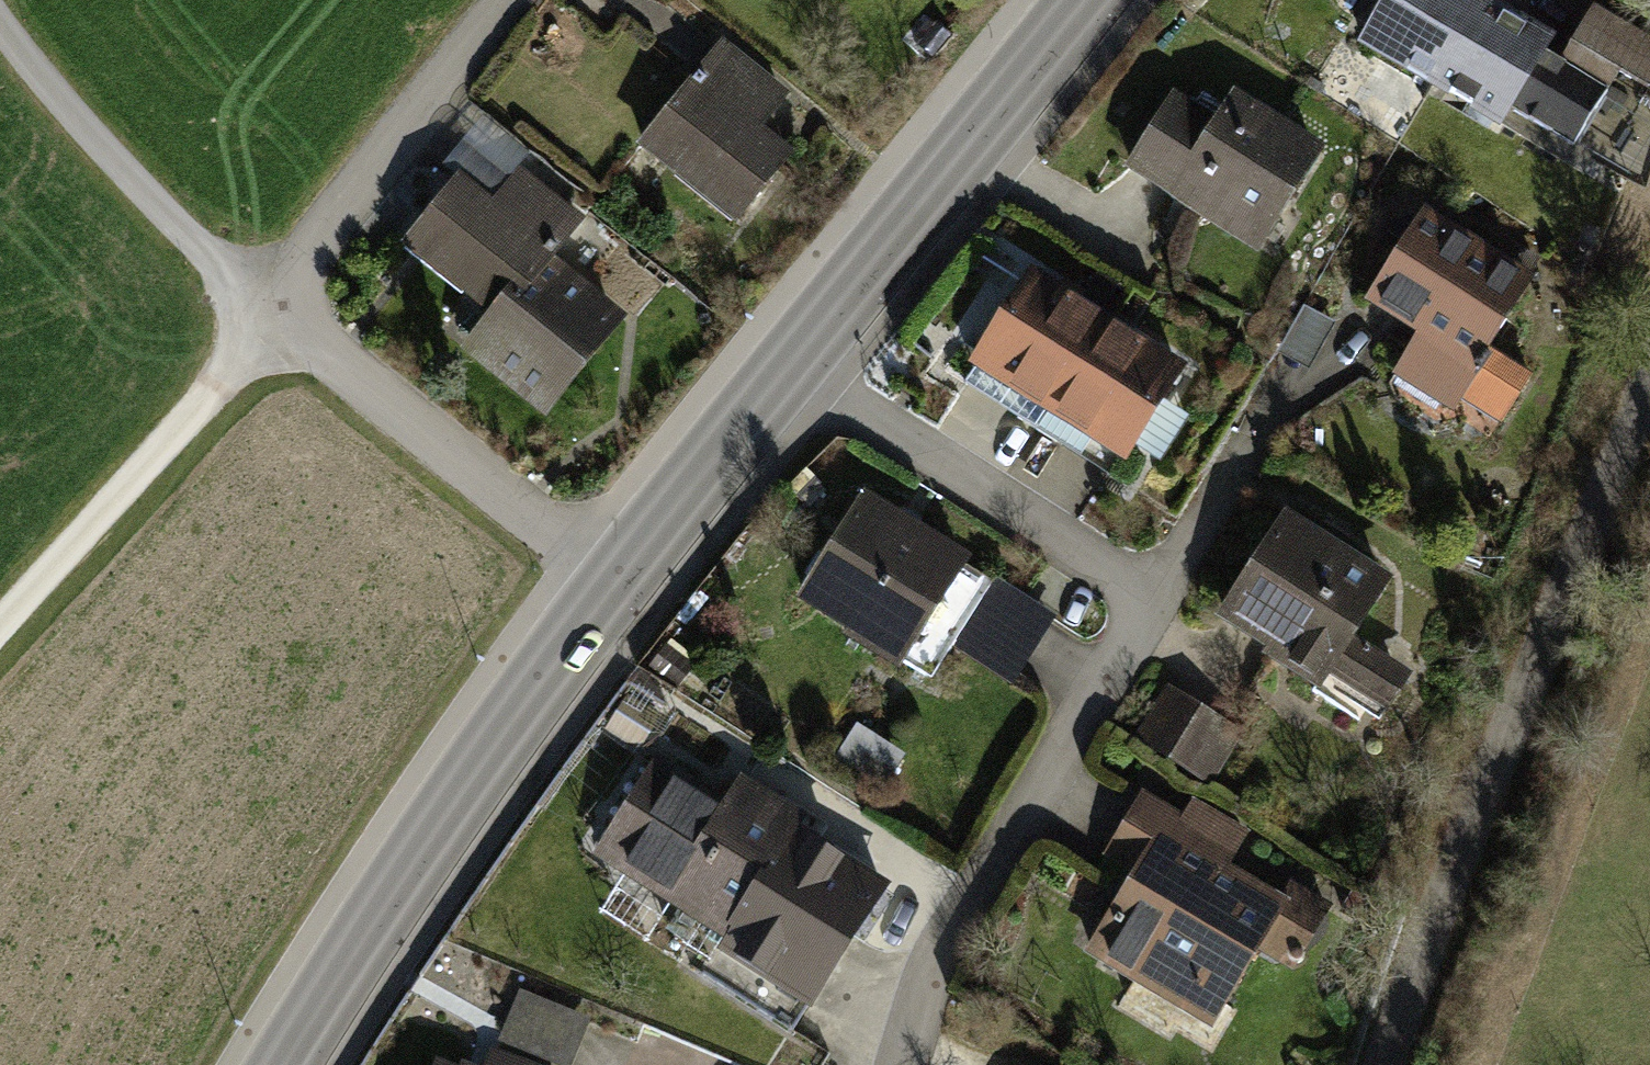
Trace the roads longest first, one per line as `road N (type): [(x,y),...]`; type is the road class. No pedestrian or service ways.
road 1 (residential): [(789,360),(827,393),(1122,576),(1136,635),(960,904),(910,998),(894,1064)]
road 2 (unclassified): [(1649,365),(1420,940),(1380,1064)]
road 3 (tertiary): [(287,1064),(383,900),(619,576)]
road 4 (tertiary): [(789,360),(1081,0)]
road 5 (residential): [(619,576),(254,298)]
road 6 (track): [(267,310),(0,612)]
road 7 (residential): [(254,298),(505,0)]
road 8 (residential): [(0,7),(254,298)]
road 9 (tertiary): [(619,576),(789,360)]

